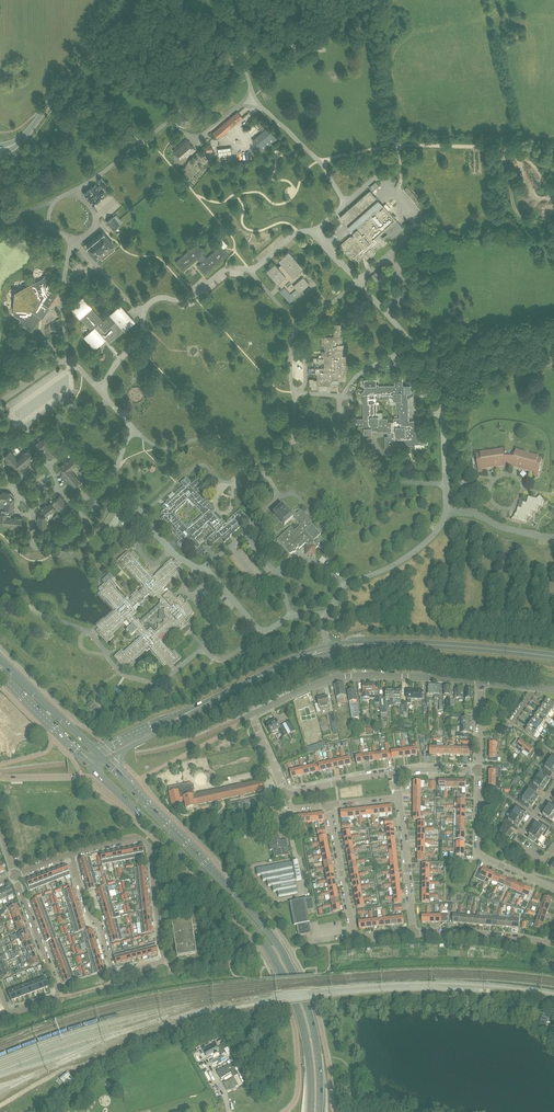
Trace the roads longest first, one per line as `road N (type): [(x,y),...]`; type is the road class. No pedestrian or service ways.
road 1 (primary): [(319,1111),(315,1035),(275,936),(106,761)]
road 2 (primary): [(128,802),(226,899),(281,972),(304,1031),(310,1111)]
road 3 (residential): [(284,792),(251,715),(348,676),(481,681)]
road 4 (residential): [(71,853),(115,973),(163,961),(150,846),(139,837)]
road 5 (track): [(389,146),(499,152),(517,212),(553,227)]
road 6 (residential): [(32,606),(86,631),(119,672),(140,680),(166,679),(202,648)]
road 7 (residential): [(227,62),(168,120),(76,189)]
road 8 (tertiary): [(553,656),(374,643)]
road 9 (residential): [(8,1014),(58,991),(15,875)]
road 10 (residential): [(553,890),(481,856),(479,769)]
road 11 (residential): [(412,933),(544,943),(553,927)]
road 12 (residential): [(388,258),(416,212),(381,177),(347,203)]
road 13 (primary): [(98,753),(0,657)]
road 14 (unclassified): [(0,776),(88,776),(128,802)]
road 15 (residential): [(354,940),(331,808)]
road 16 (residential): [(412,933),(400,801)]
road 17 (tertiary): [(218,698),(98,753)]
road 18 (primary): [(0,671),(90,766)]
road 19 (tertiary): [(120,0),(45,107)]
road 20 (tertiary): [(106,761),(218,698)]
road 21 (residential): [(346,585),(415,551),(446,510)]
road 22 (residential): [(347,203),(319,161),(263,108)]
road 23 (residential): [(140,313),(155,299),(188,299),(225,269),(249,270)]
road 24 (residential): [(239,460),(210,439),(158,447),(132,426)]
road 25 (residential): [(553,844),(542,861),(515,841),(553,785)]
road 26 (residential): [(142,514),(105,567),(60,547)]

